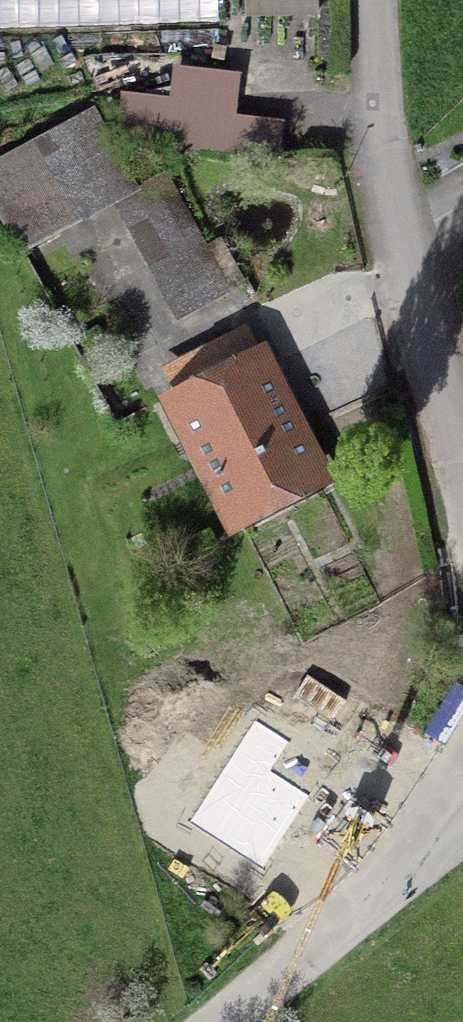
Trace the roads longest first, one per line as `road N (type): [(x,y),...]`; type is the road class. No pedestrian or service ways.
road 1 (residential): [(375,0),(384,131),(403,234),(462,477)]
road 2 (residential): [(462,835),(220,1021)]

